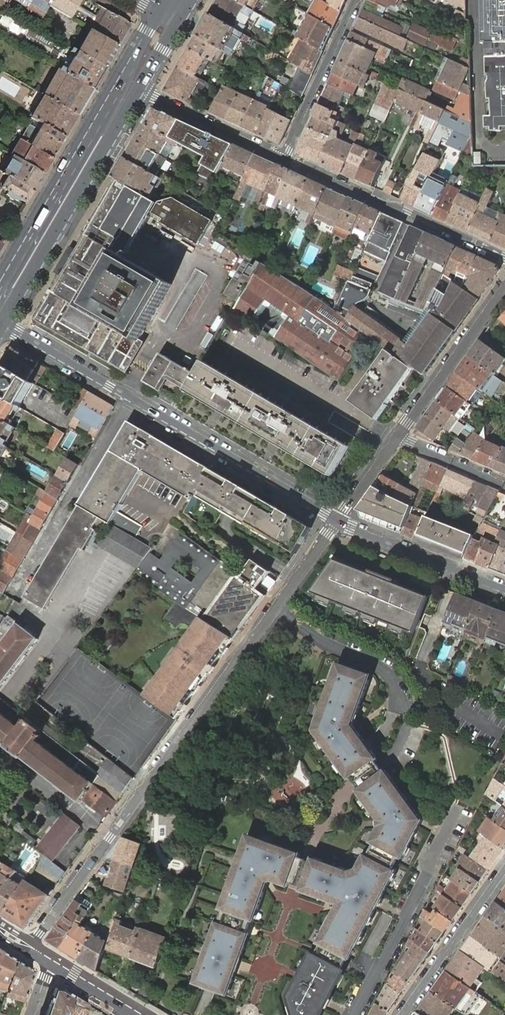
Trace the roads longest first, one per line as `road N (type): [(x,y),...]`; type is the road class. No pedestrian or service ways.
road 1 (residential): [(31,947),(338,521)]
road 2 (primary): [(2,323),(138,91)]
road 3 (tertiary): [(128,396),(338,521)]
road 4 (residential): [(504,257),(283,159)]
road 5 (residential): [(128,396),(12,594)]
road 6 (primary): [(163,4),(54,189)]
road 7 (residential): [(504,288),(398,437)]
road 8 (tertiary): [(338,521),(504,589)]
road 9 (residential): [(401,1014),(504,869)]
road 10 (residential): [(355,0),(283,159)]
road 11 (residential): [(283,159),(138,91)]
road 12 (tertiary): [(2,323),(128,396)]
road 13 (unclassified): [(54,189),(8,288),(2,323)]

